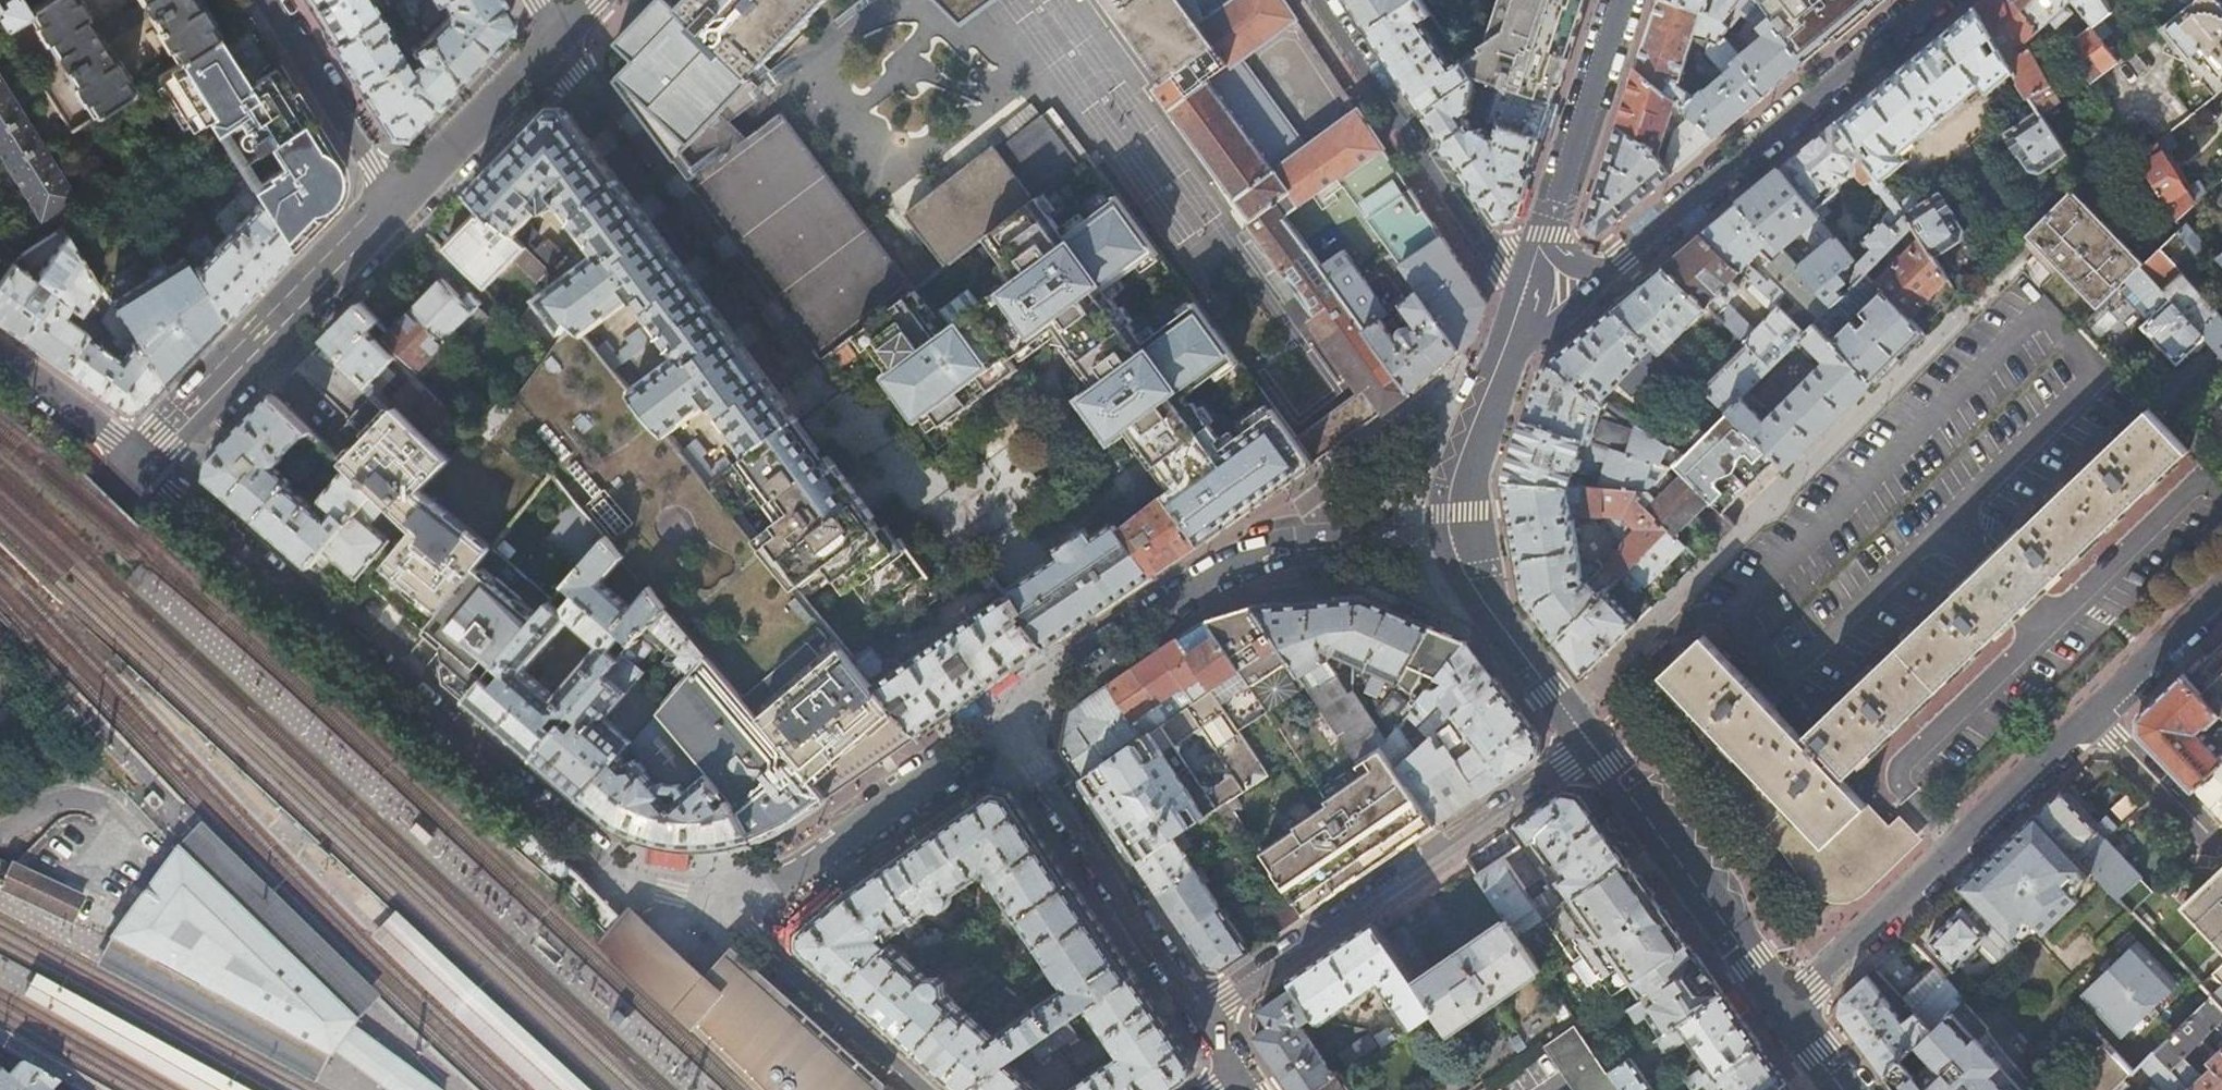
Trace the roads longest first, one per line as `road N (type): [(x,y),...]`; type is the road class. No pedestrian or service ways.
road 1 (residential): [(142,462),(616,872),(667,893),(748,900)]
road 2 (residential): [(1565,711),(1970,309)]
road 3 (residential): [(1449,538),(1293,542),(1227,565),(1041,690),(1022,718),(1025,754)]
road 4 (residential): [(1200,1012),(1591,748)]
road 5 (residential): [(551,51),(819,402)]
road 6 (secondary): [(1609,275),(1936,0)]
road 7 (residential): [(2084,717),(1782,1008)]
road 8 (secondary): [(398,207),(142,462)]
road 9 (residential): [(1531,272),(1481,243),(1316,0)]
road 10 (residential): [(748,900),(962,754),(1004,745),(1025,754)]
road 11 (secondary): [(1782,1008),(1591,748)]
road 12 (residential): [(1025,754),(1200,1012)]
road 13 (residential): [(927,1089),(765,941),(748,900)]
road 14 (residential): [(398,207),(268,0)]
road 15 (secondary): [(1618,0),(1546,232)]
road 16 (secondary): [(551,51),(398,207)]
road 17 (secondary): [(1565,711),(1486,608),(1449,538)]
road 18 (secondary): [(142,462),(0,610)]
road 19 (residential): [(2221,588),(2084,717)]
road 20 (residential): [(2211,847),(2084,717)]
road 21 (residential): [(0,353),(142,462)]
road 22 (secondary): [(1449,538),(1449,492),(1497,368)]
road 23 (secondary): [(1497,368),(1609,275)]

